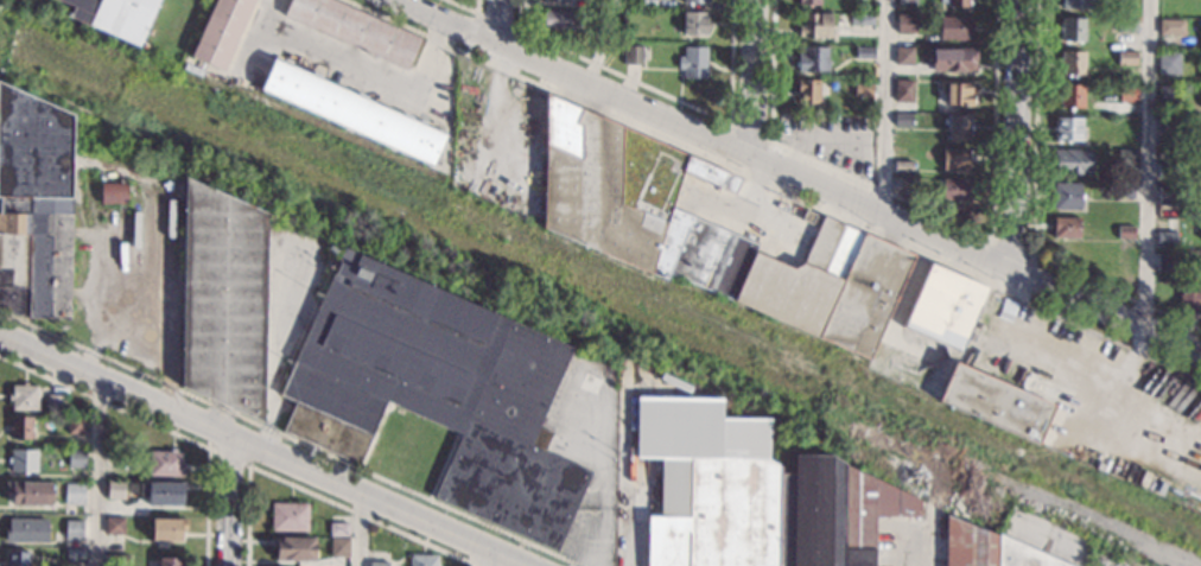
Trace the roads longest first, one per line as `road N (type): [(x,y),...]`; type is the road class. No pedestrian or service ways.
road 1 (residential): [(1200,354),(401,0)]
road 2 (residential): [(511,565),(0,332)]
road 3 (residential): [(1012,268),(1017,0)]
road 4 (residential): [(751,154),(755,0)]
road 5 (residential): [(217,565),(217,433)]

